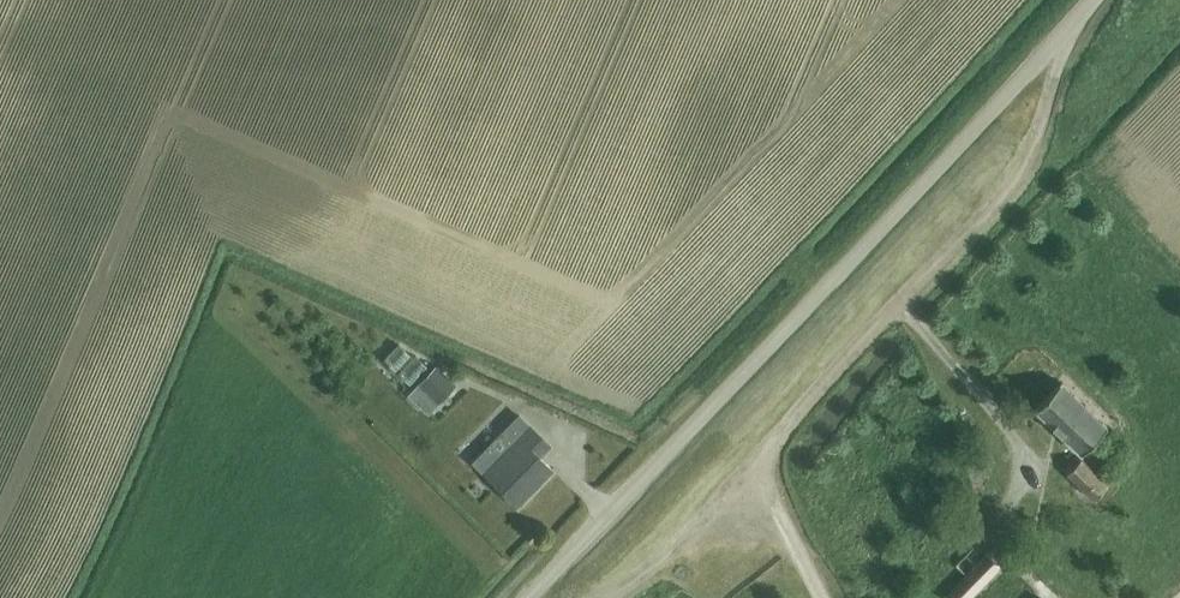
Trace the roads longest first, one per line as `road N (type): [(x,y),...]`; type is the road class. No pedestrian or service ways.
road 1 (unclassified): [(527,597),(1062,32)]
road 2 (unclassified): [(602,597),(638,576),(730,493),(1006,193),(1043,125),(1062,32)]

